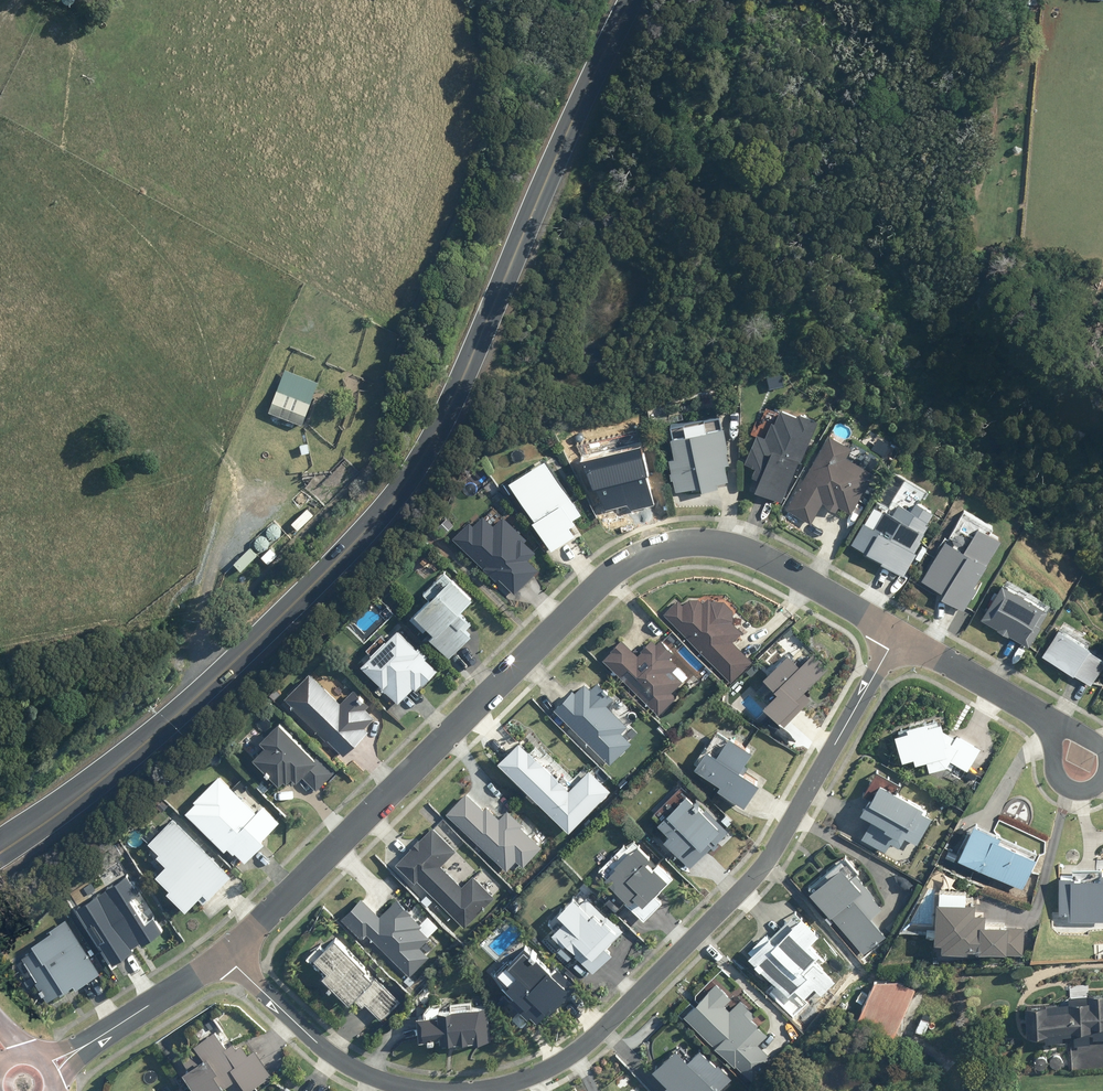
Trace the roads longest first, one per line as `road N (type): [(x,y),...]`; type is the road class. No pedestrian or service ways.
road 1 (secondary): [(0,852),(98,782),(262,637),(415,468),(630,0)]
road 2 (residential): [(897,635),(736,548),(683,545),(635,562),(225,950)]
road 3 (residential): [(489,1090),(590,1047),(770,859),(897,635)]
road 4 (residential): [(225,950),(329,1049),(367,1073),(431,1090)]
road 5 (residential): [(1044,715),(897,635)]
road 6 (residential): [(225,950),(101,1035)]

